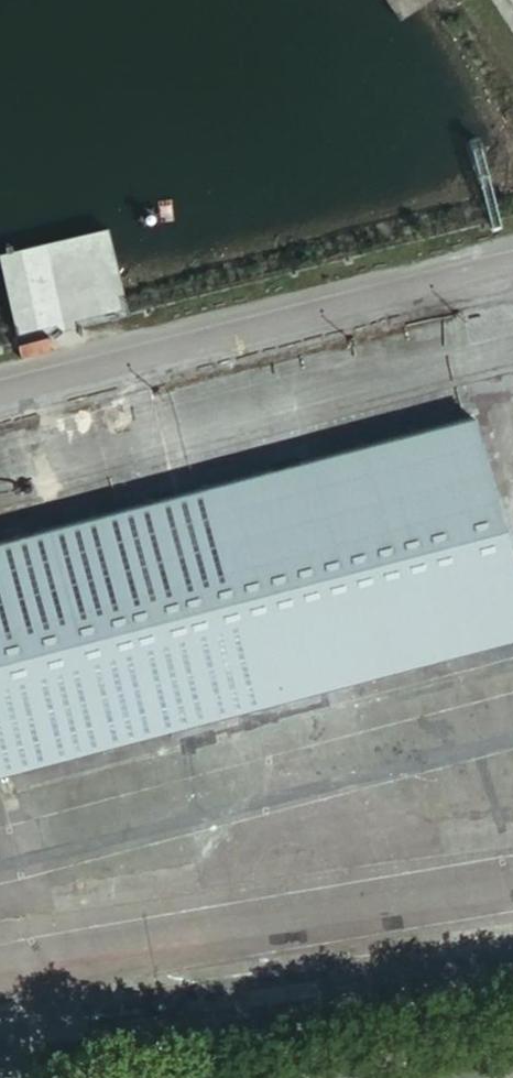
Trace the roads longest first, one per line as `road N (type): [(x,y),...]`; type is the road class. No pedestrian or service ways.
road 1 (unclassified): [(358,1077),(512,1055)]

